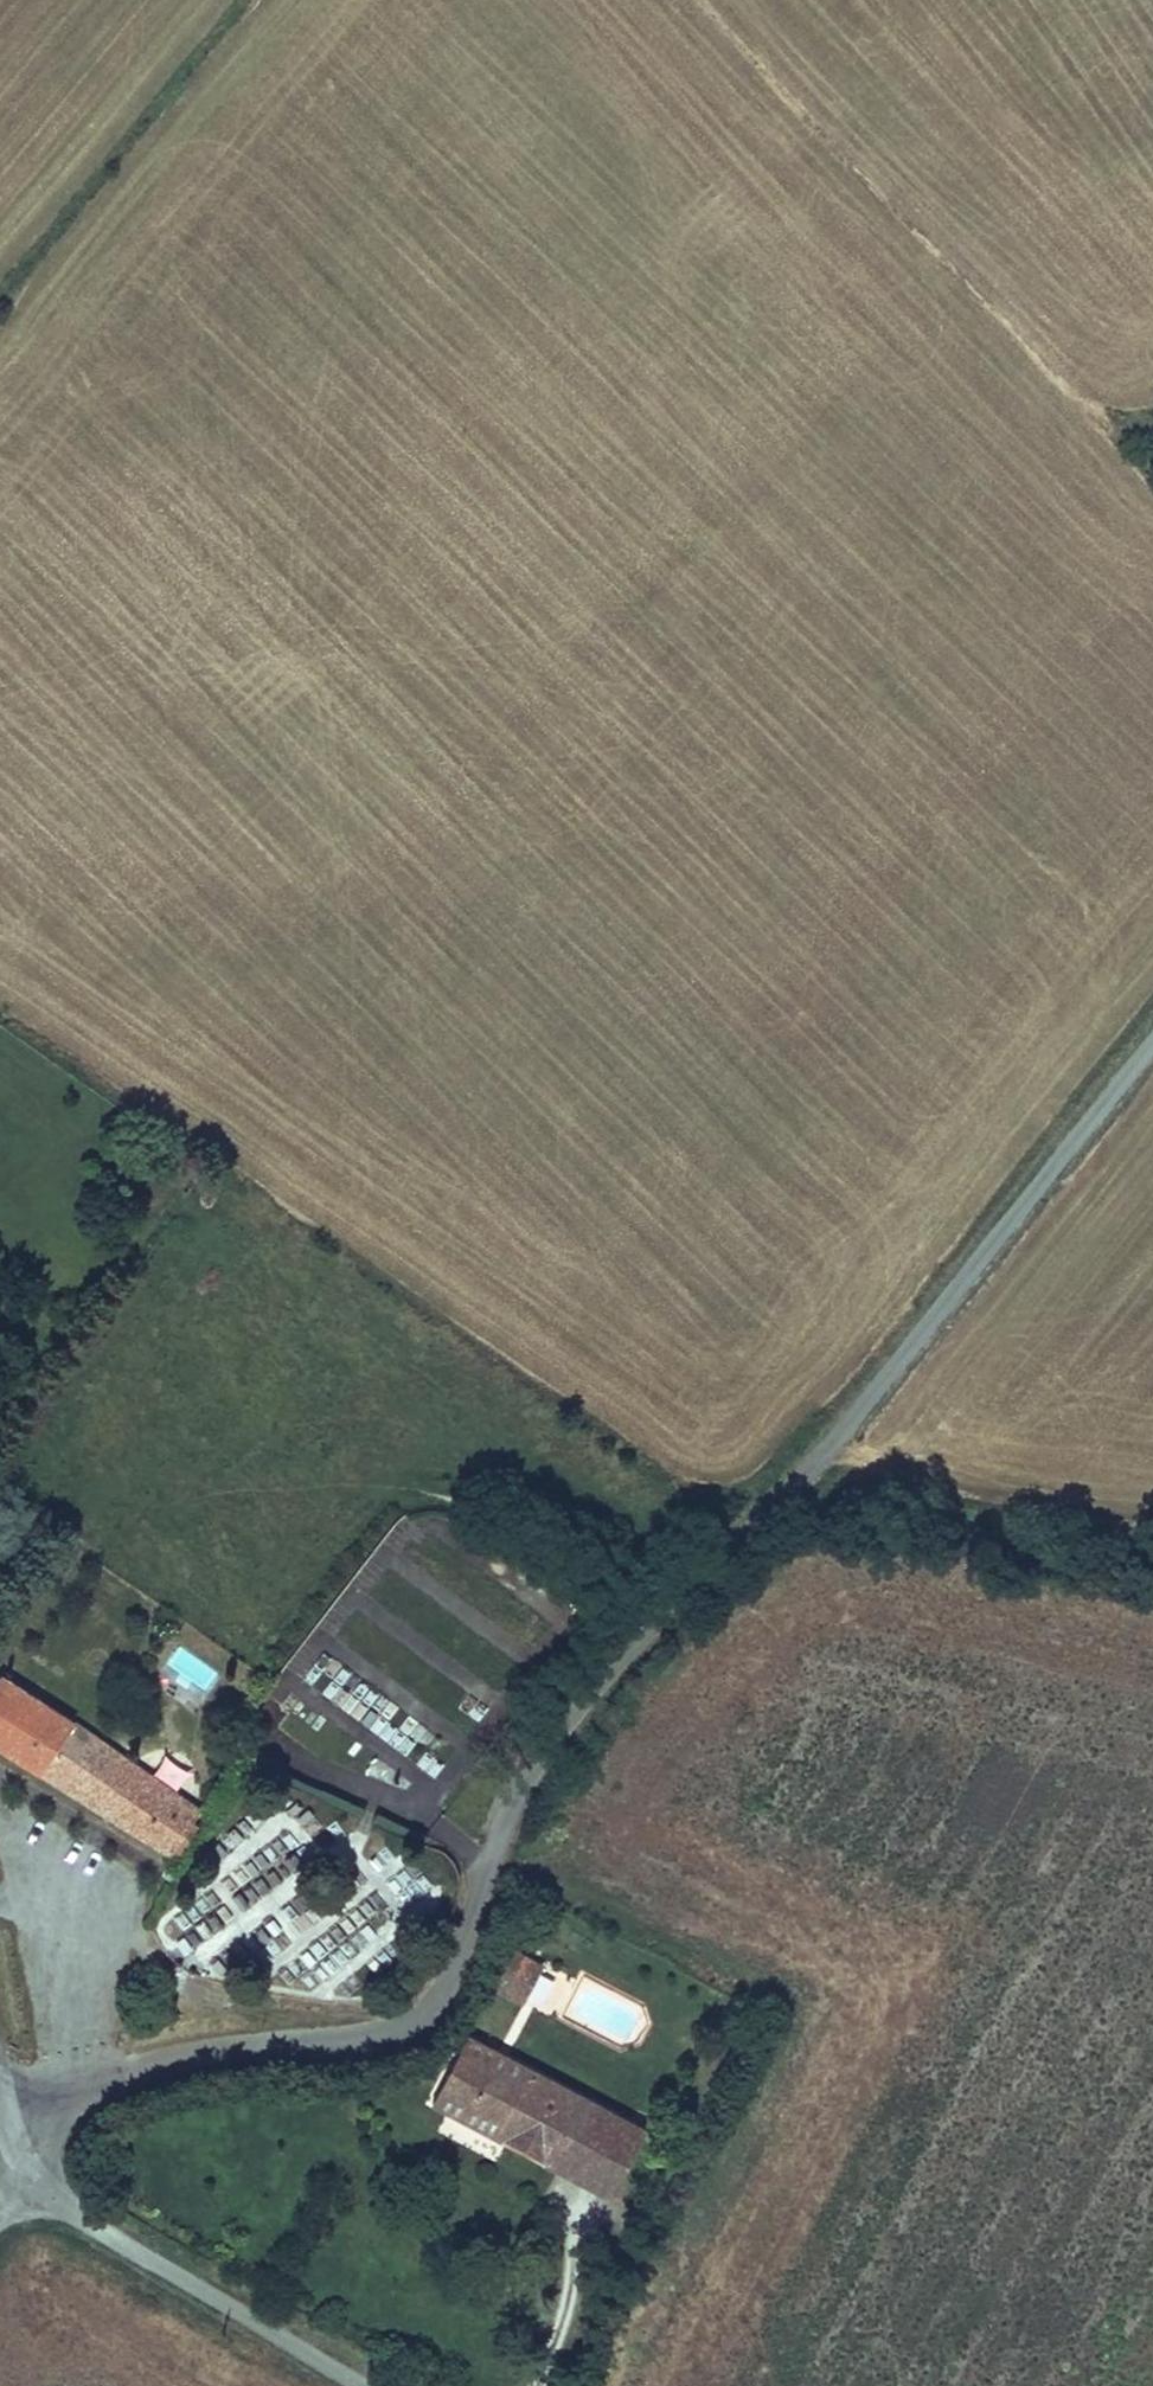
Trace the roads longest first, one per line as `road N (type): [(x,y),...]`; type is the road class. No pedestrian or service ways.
road 1 (unclassified): [(1152,1043),(747,1539),(585,1704),(519,1796),(440,1986),(419,2011),(357,2034),(263,2041),(171,2060),(1,2112)]
road 2 (unclassified): [(364,2385),(69,2209),(26,2198)]

